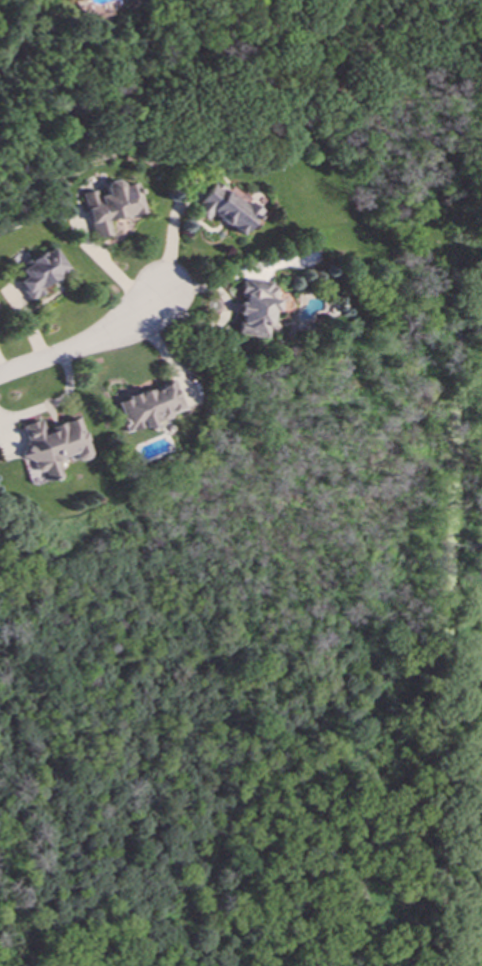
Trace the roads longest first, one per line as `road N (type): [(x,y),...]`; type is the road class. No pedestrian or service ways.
road 1 (residential): [(0,376),(86,346),(165,285)]

